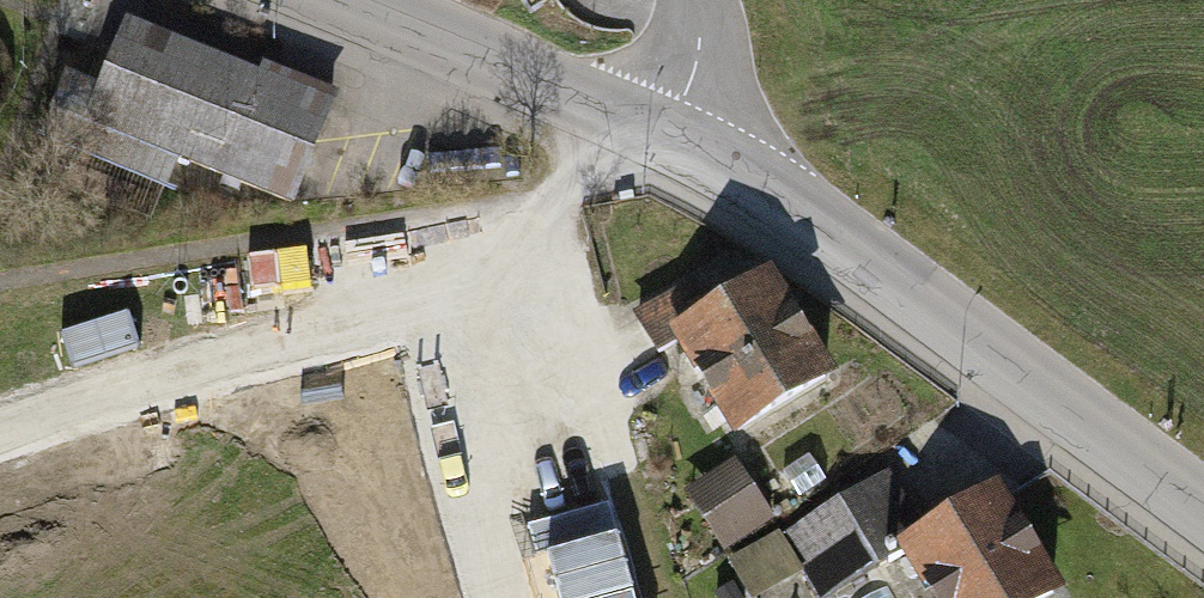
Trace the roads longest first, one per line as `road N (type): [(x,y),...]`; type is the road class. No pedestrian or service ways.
road 1 (tertiary): [(673,143),(876,264),(1203,506)]
road 2 (track): [(557,196),(659,597)]
road 3 (tertiary): [(337,0),(617,112),(673,143)]
road 4 (residential): [(673,143),(704,65),(691,0)]

